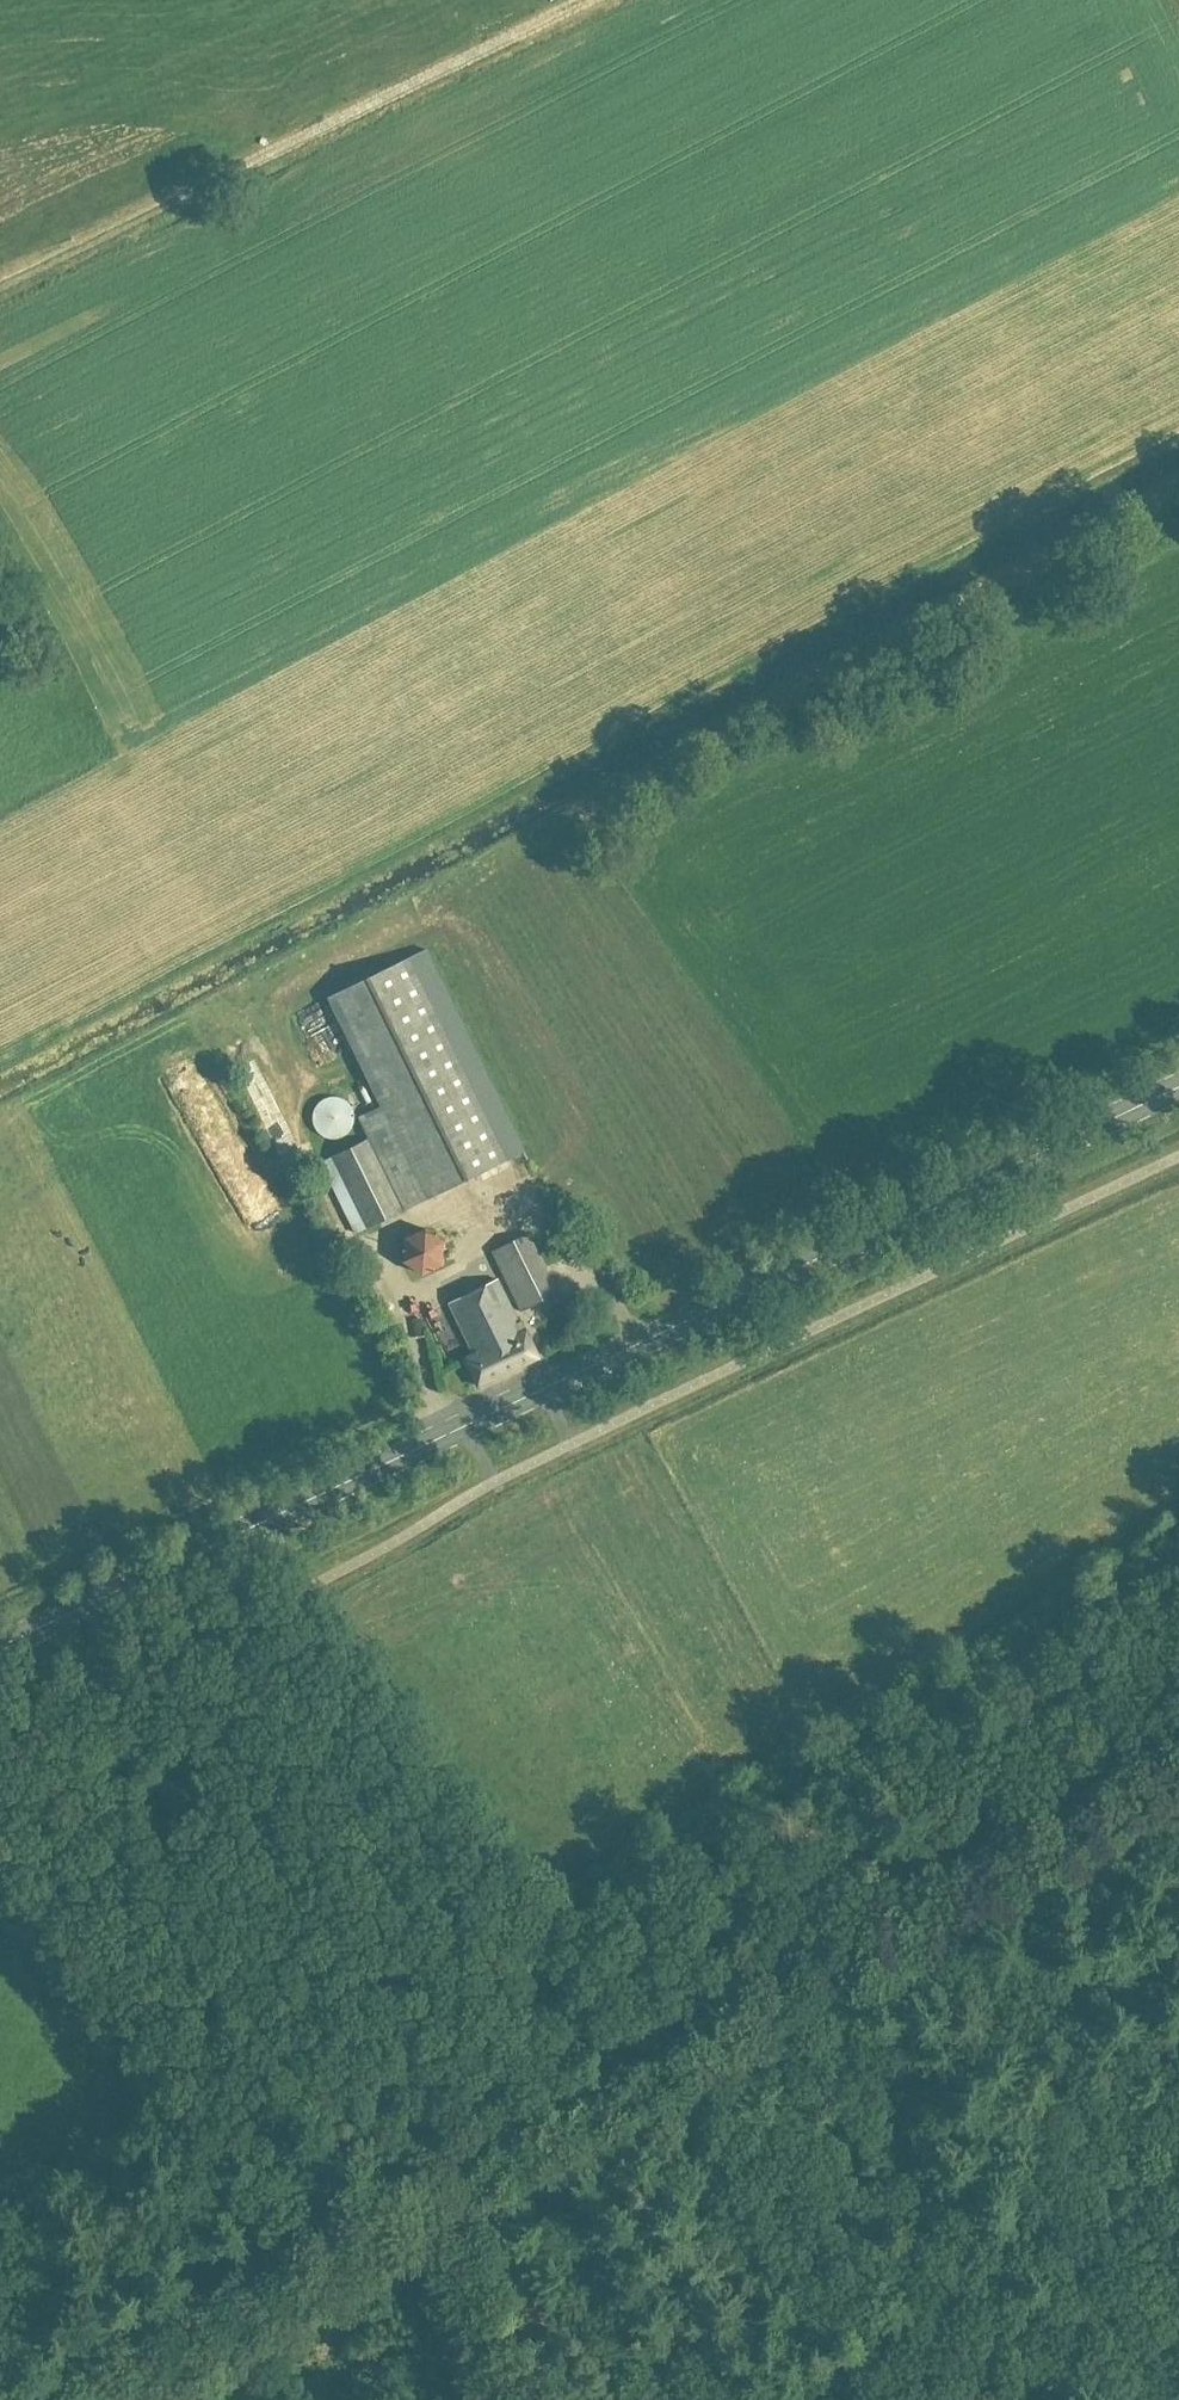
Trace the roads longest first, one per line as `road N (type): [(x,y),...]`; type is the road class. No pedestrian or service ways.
road 1 (secondary): [(1178,1085),(0,1646)]
road 2 (track): [(403,2223),(1178,1751)]
road 3 (track): [(97,2399),(403,2223)]
road 4 (track): [(512,2399),(403,2223)]

